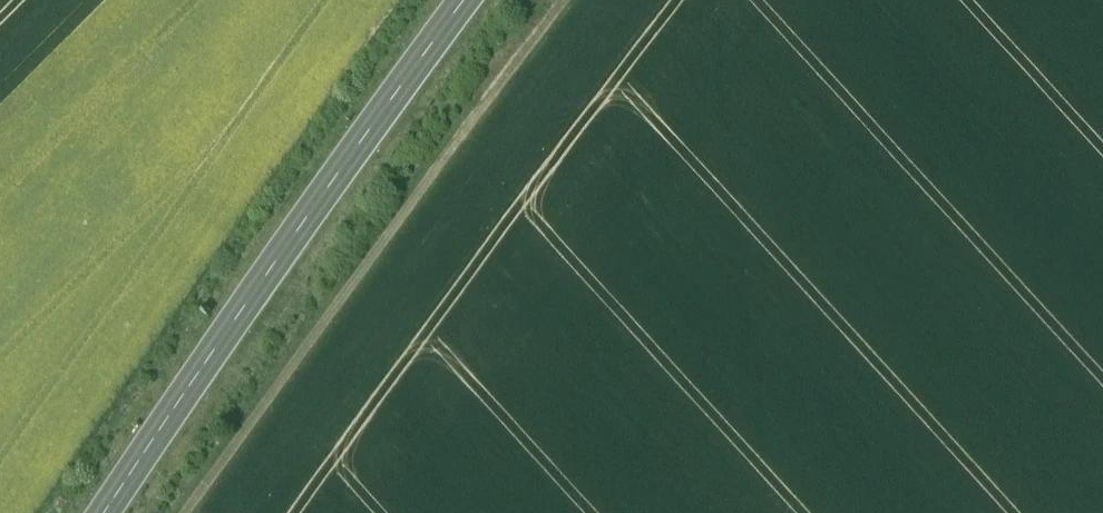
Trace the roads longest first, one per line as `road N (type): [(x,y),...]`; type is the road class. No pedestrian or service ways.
road 1 (track): [(220,512),(590,0)]
road 2 (primary): [(493,0),(131,512)]

